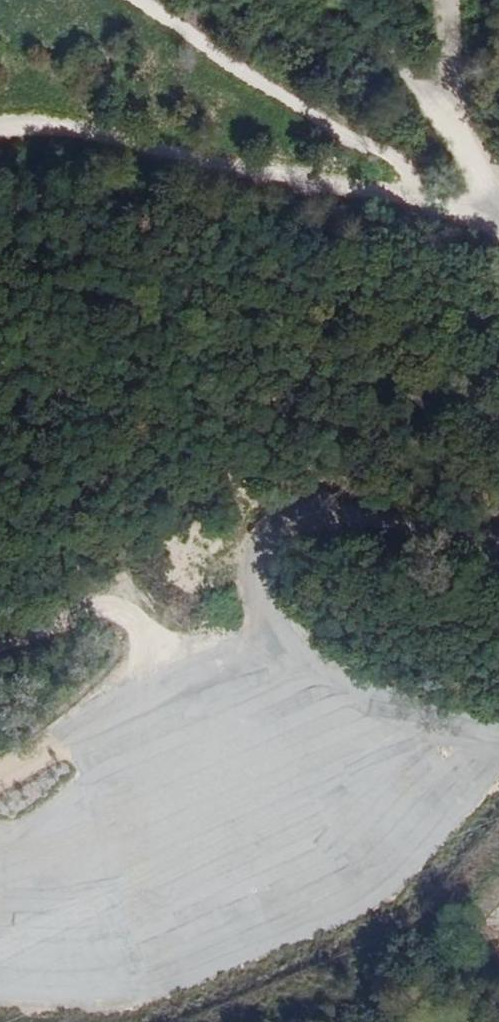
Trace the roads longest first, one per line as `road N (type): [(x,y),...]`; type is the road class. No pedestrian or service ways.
road 1 (track): [(498,729),(330,686),(279,654),(259,581),(268,528),(301,510),(369,518),(478,557),(498,554)]
road 2 (track): [(498,230),(38,126),(0,129)]
road 3 (track): [(0,765),(207,651),(279,654)]
road 4 (track): [(498,210),(410,81),(340,0)]

